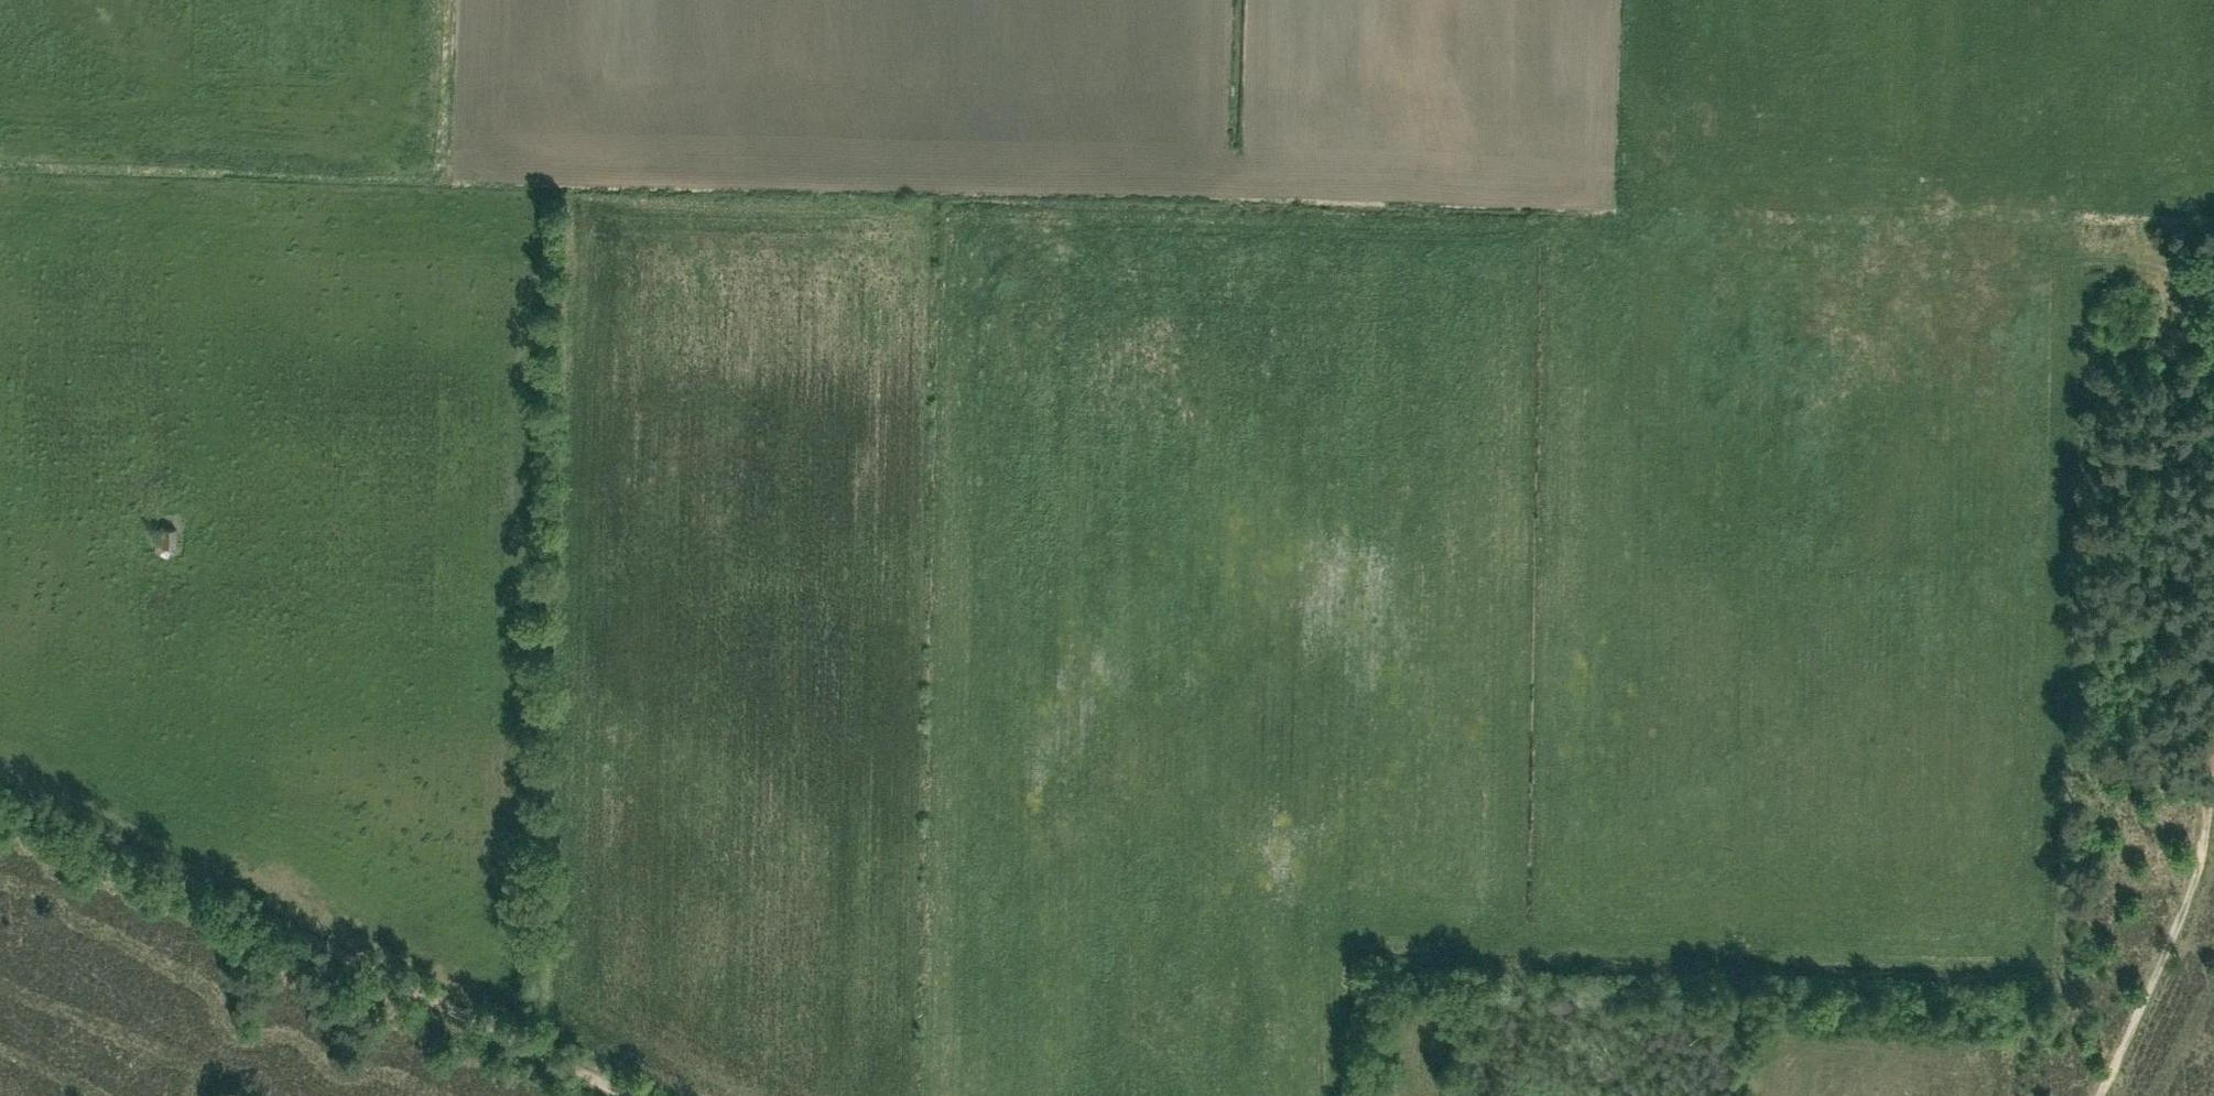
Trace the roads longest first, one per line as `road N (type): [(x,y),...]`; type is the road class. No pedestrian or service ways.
road 1 (track): [(612,1095),(0,794)]
road 2 (track): [(2213,775),(2179,918),(2099,1095)]

